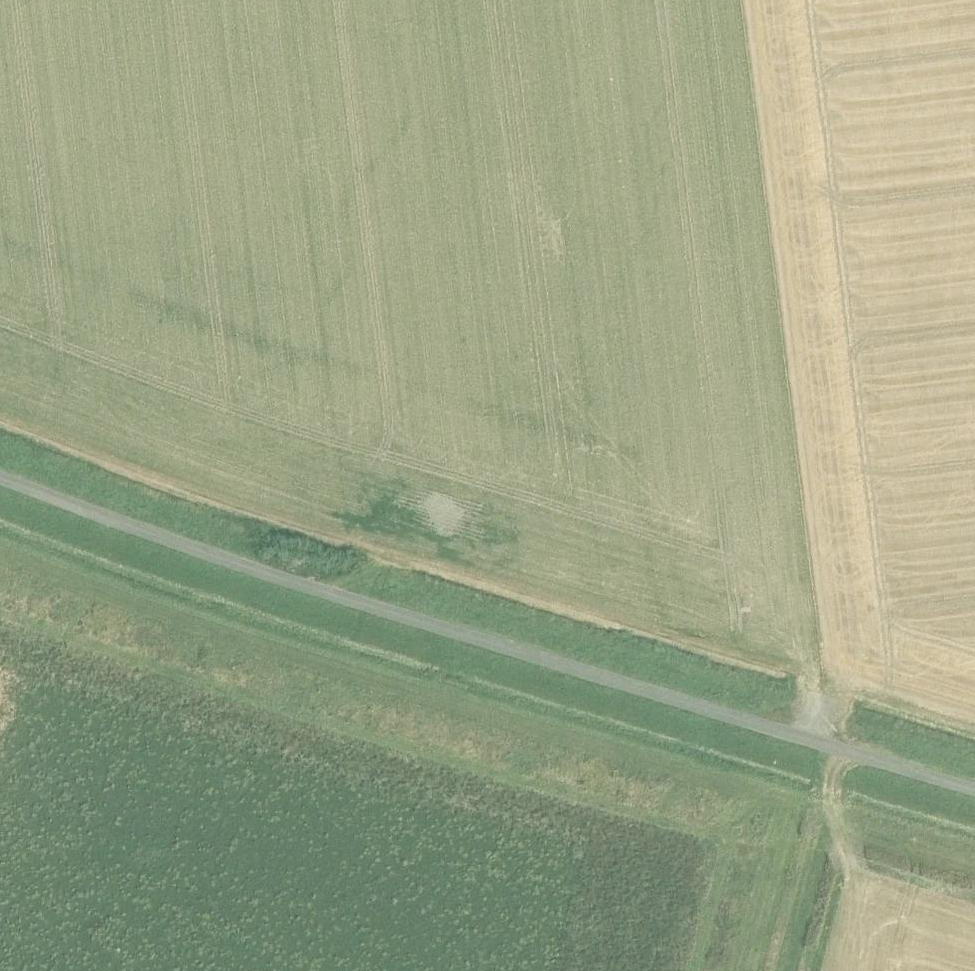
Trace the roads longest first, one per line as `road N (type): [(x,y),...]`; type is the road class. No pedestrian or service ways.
road 1 (track): [(974,786),(226,558),(0,474)]

